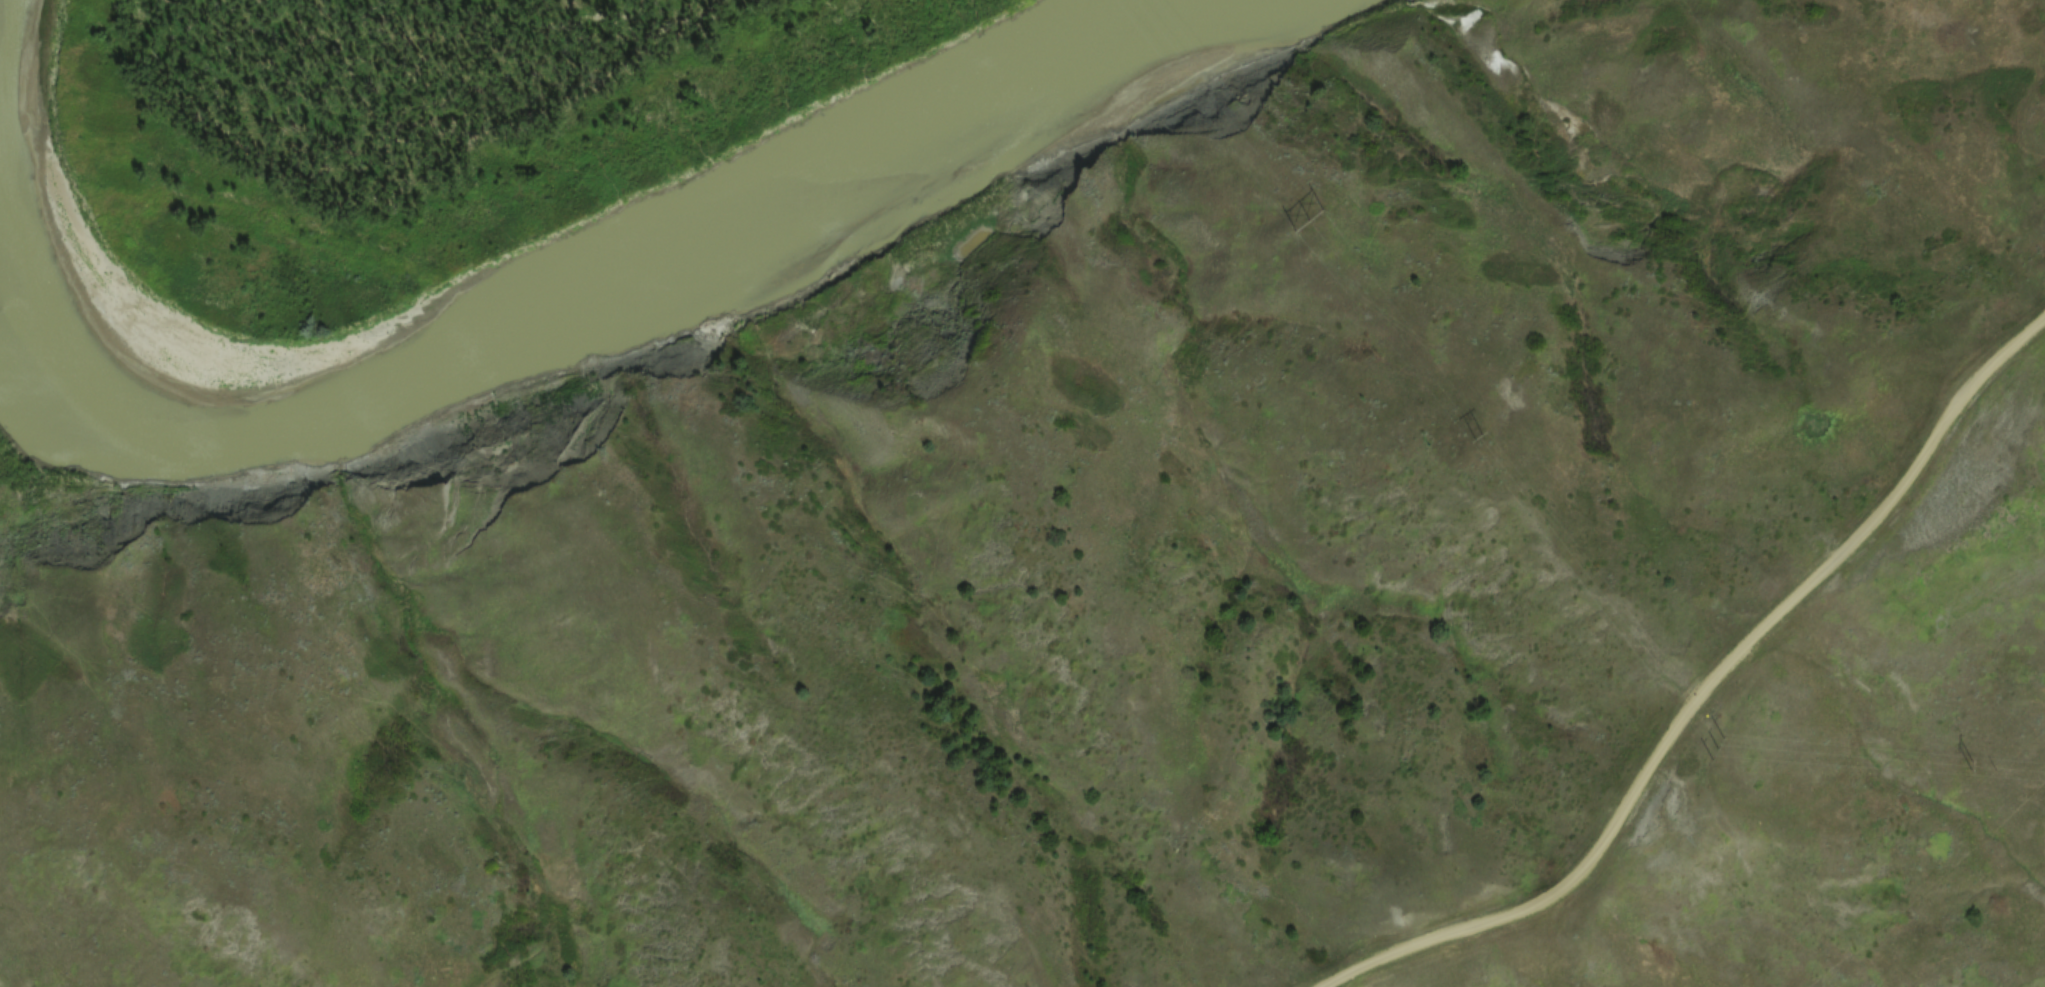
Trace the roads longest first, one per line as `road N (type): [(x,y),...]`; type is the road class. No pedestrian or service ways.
road 1 (residential): [(1334,986),(1491,925),(1553,894),(1582,869),(1668,737),(1888,507),(1979,372),(2044,316)]

